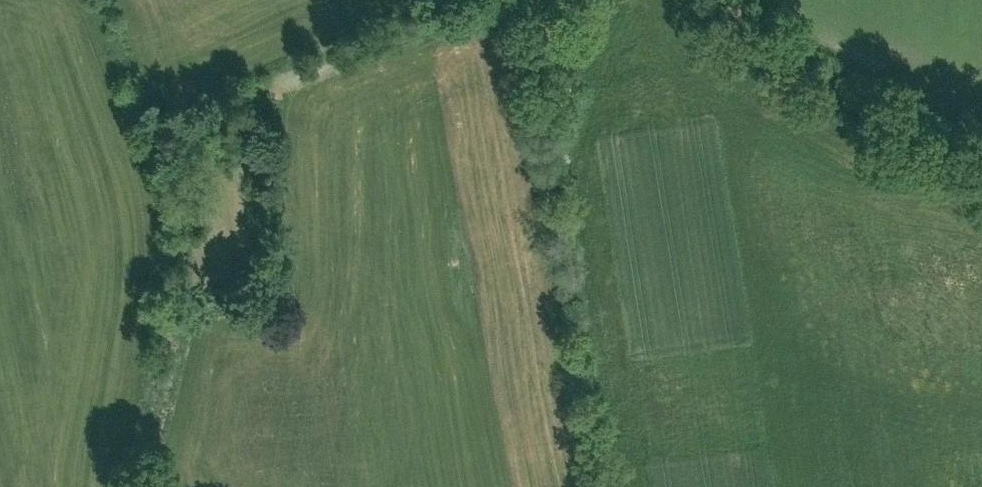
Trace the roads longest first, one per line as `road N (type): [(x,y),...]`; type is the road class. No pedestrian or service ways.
road 1 (track): [(750,0),(981,155)]

